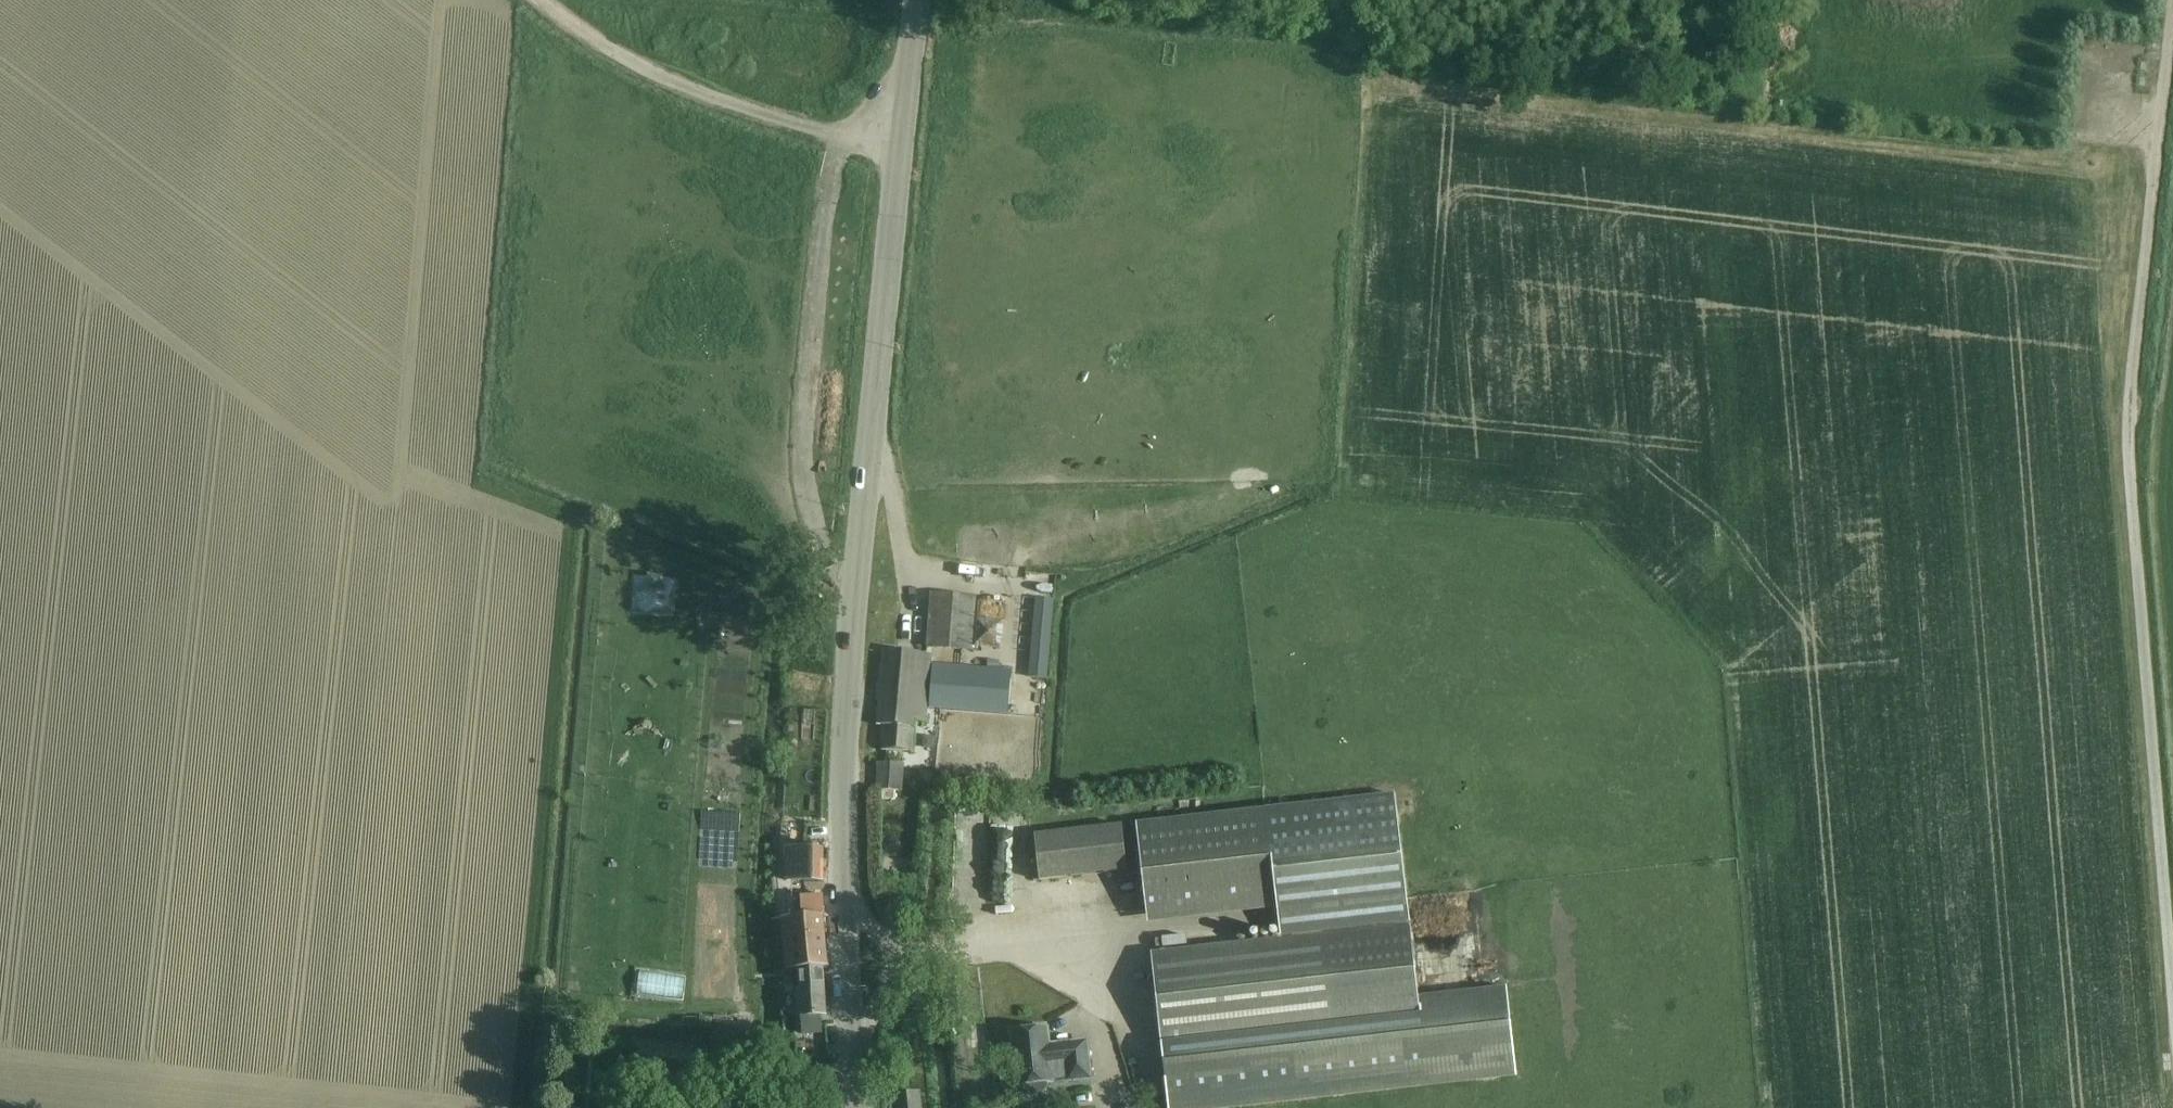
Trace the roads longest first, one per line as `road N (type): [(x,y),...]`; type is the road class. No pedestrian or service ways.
road 1 (tertiary): [(857,1107),(843,889),(847,714),(918,0)]

